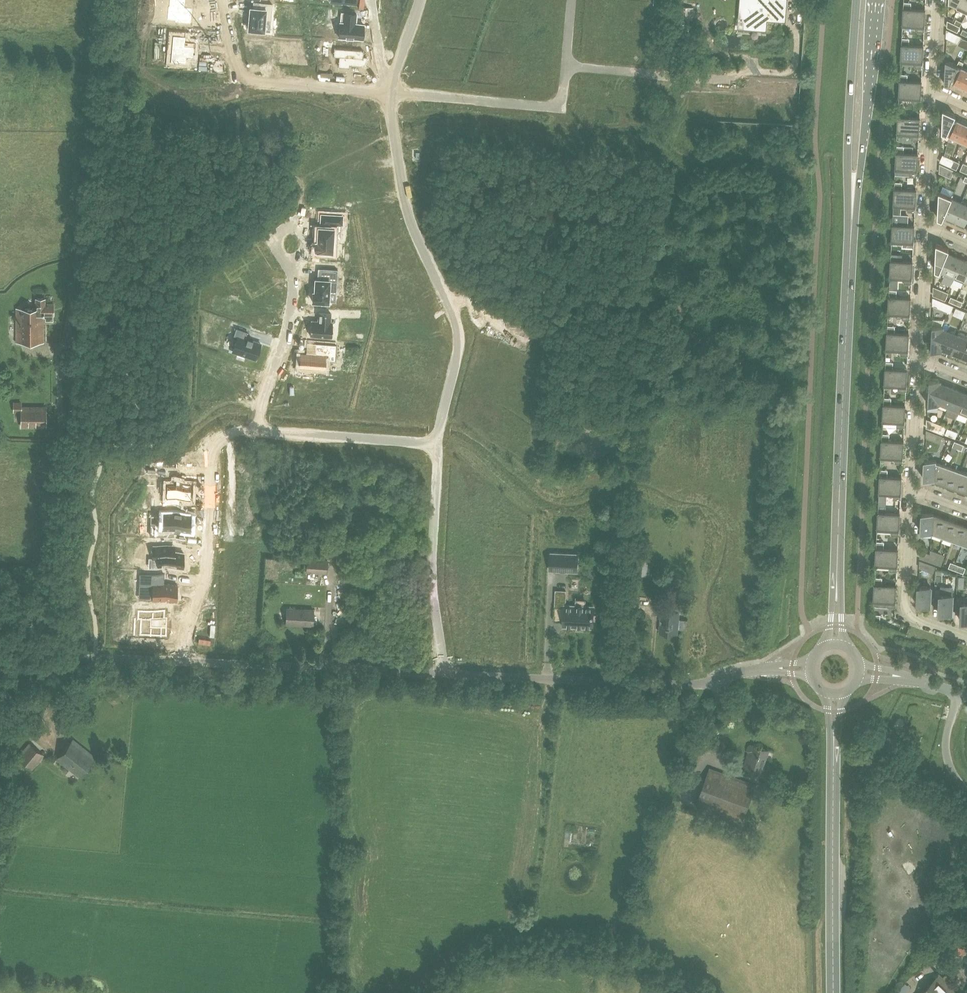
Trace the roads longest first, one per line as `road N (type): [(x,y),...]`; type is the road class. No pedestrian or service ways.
road 1 (residential): [(387,91),(405,211),(458,326),(438,443)]
road 2 (primary): [(837,580),(850,263)]
road 3 (unclassified): [(759,670),(704,687),(445,675)]
road 4 (residential): [(180,662),(204,576),(211,454),(232,433),(258,429)]
road 5 (unclassified): [(445,675),(180,662)]
road 6 (primary): [(850,263),(876,0)]
road 7 (primary): [(858,0),(850,263)]
road 8 (primary): [(834,992),(834,743)]
road 9 (residential): [(438,443),(432,578),(445,675)]
road 10 (residential): [(387,91),(235,78),(222,0)]
road 11 (residential): [(564,64),(561,104),(387,91)]
road 12 (residential): [(912,491),(908,611),(966,638)]
road 13 (residential): [(258,429),(438,443)]
road 14 (unclassified): [(180,662),(0,663)]
road 15 (residential): [(258,429),(289,318),(293,257)]
road 16 (residential): [(564,64),(737,79)]
road 17 (residential): [(925,224),(919,360)]
road 18 (residential): [(919,360),(912,491)]
road 19 (residential): [(935,96),(925,224)]

